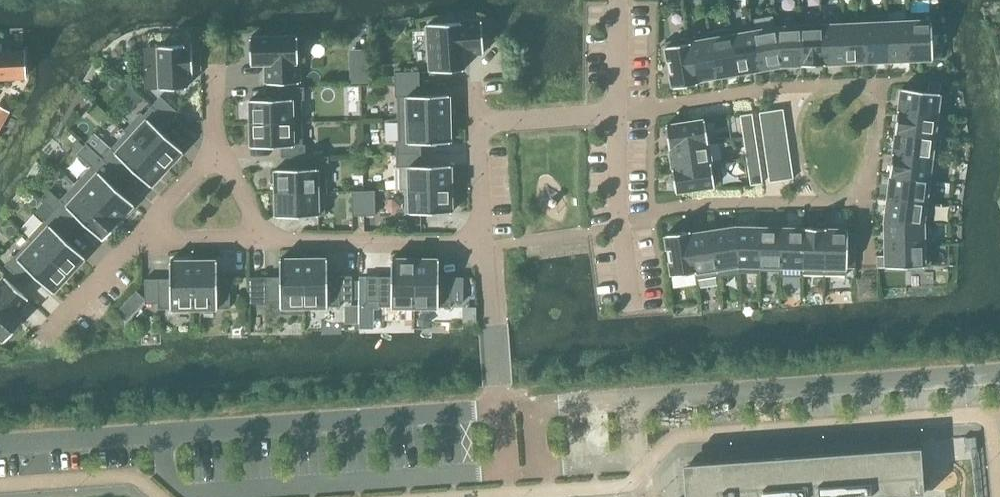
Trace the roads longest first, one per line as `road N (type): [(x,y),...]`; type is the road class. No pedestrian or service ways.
road 1 (residential): [(0,444),(501,407),(486,244)]
road 2 (residential): [(486,244),(478,121),(614,111)]
road 3 (residential): [(269,238),(486,244)]
road 4 (residential): [(634,308),(614,111)]
road 5 (residential): [(43,339),(140,241)]
road 6 (residential): [(140,241),(269,238)]

